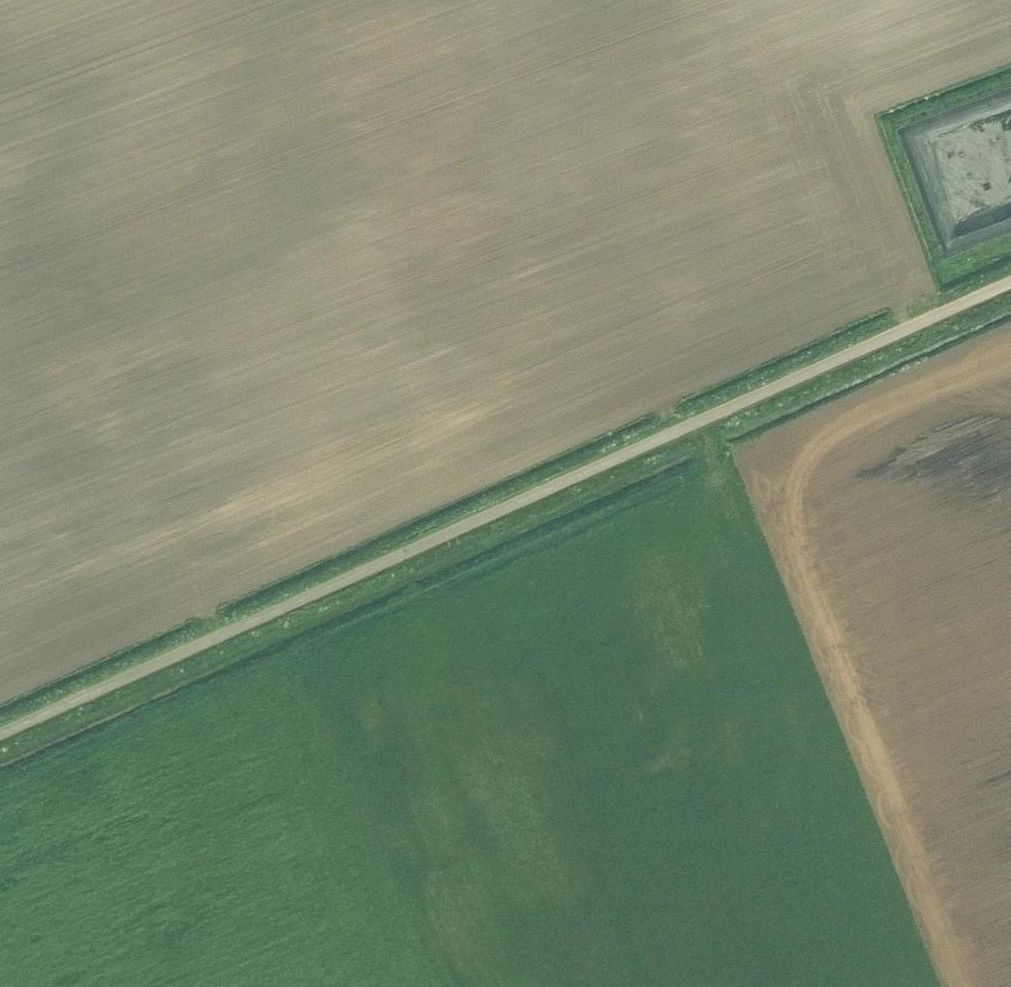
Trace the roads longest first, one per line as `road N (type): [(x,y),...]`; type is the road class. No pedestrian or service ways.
road 1 (unclassified): [(0,733),(1010,283)]

